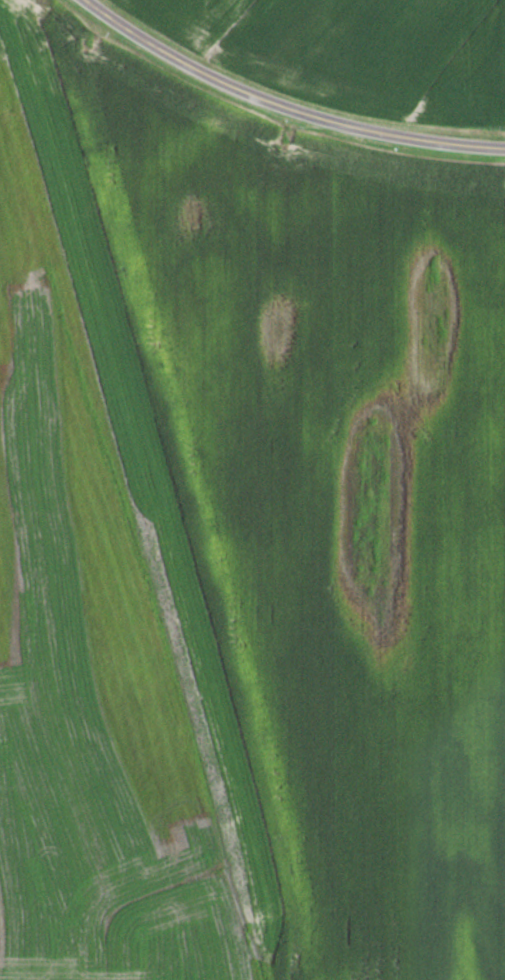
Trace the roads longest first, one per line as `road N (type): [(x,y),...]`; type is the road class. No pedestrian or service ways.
road 1 (tertiary): [(504,145),(389,133),(302,112),(220,81),(86,0)]

